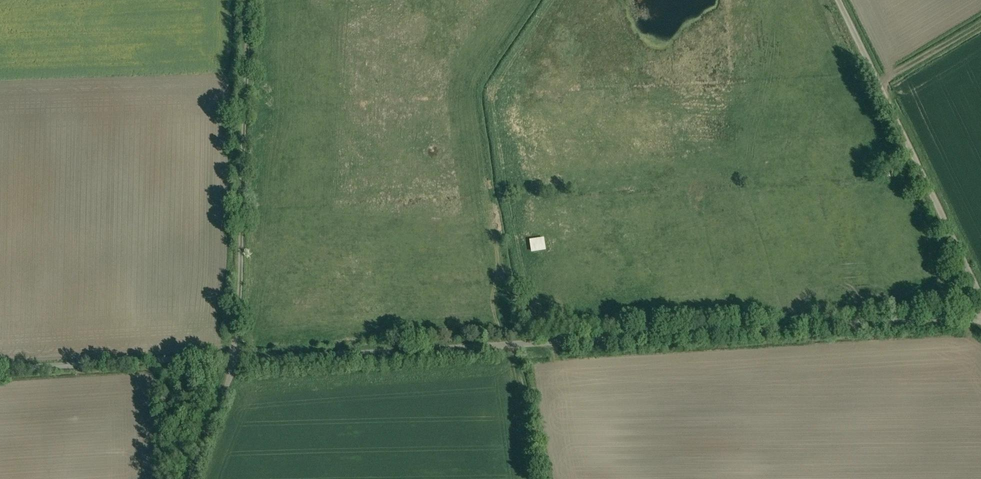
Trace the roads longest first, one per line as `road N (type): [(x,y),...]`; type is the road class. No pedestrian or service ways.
road 1 (unclassified): [(980,317),(240,360)]
road 2 (track): [(250,0),(240,360)]
road 3 (track): [(980,299),(837,0)]
road 4 (unclassified): [(240,360),(0,373)]
road 5 (unclassified): [(240,360),(193,478)]
road 6 (track): [(980,23),(877,84)]

